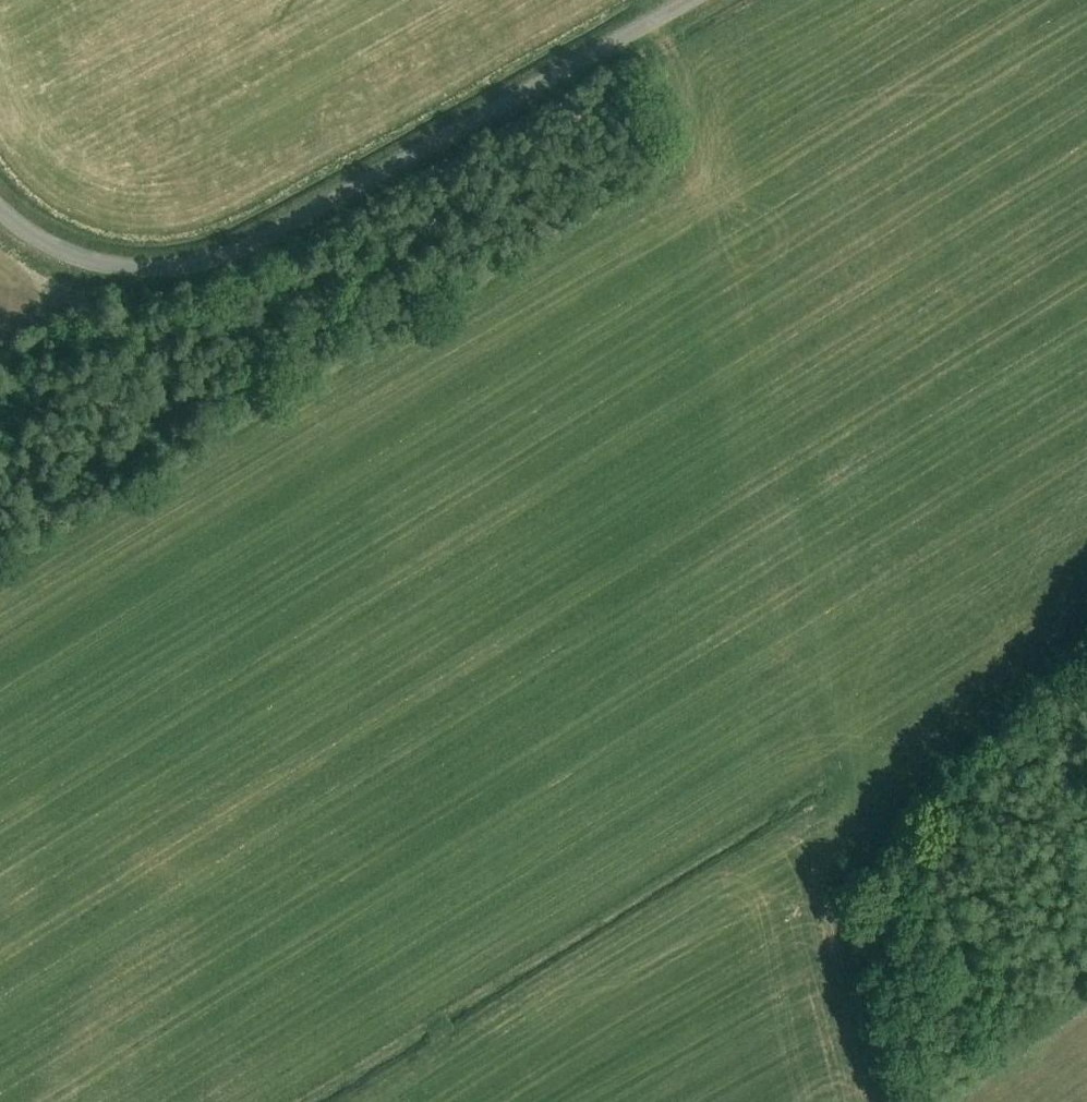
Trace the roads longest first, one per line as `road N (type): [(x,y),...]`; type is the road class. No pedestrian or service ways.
road 1 (unclassified): [(689,0),(233,254),(175,267),(115,266),(55,250),(0,213)]

